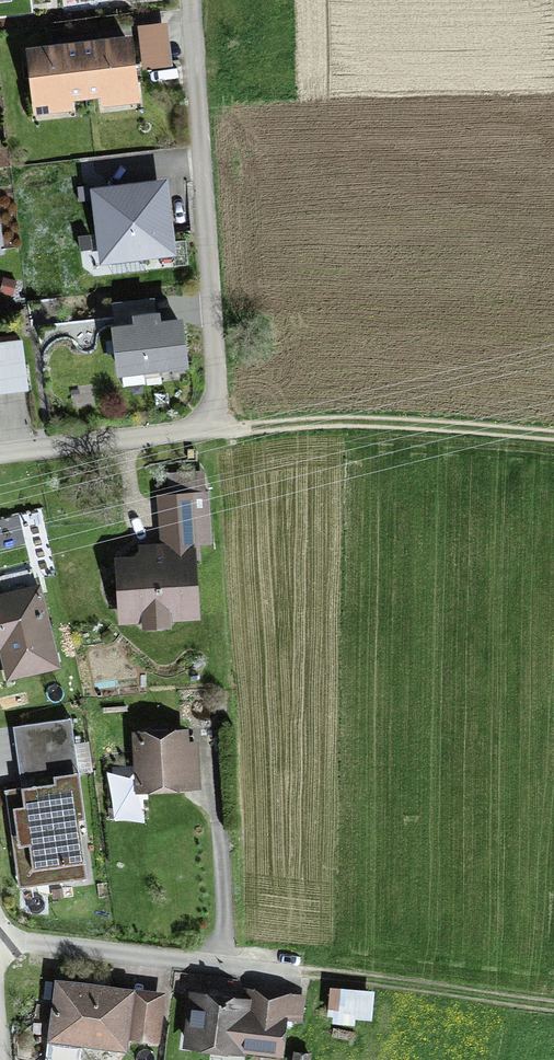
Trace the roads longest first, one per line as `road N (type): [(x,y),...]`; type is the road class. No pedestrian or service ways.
road 1 (residential): [(0,454),(210,428),(188,0)]
road 2 (track): [(210,428),(329,425),(553,441)]
road 3 (residential): [(301,976),(0,943)]
road 4 (track): [(553,1006),(301,976)]

